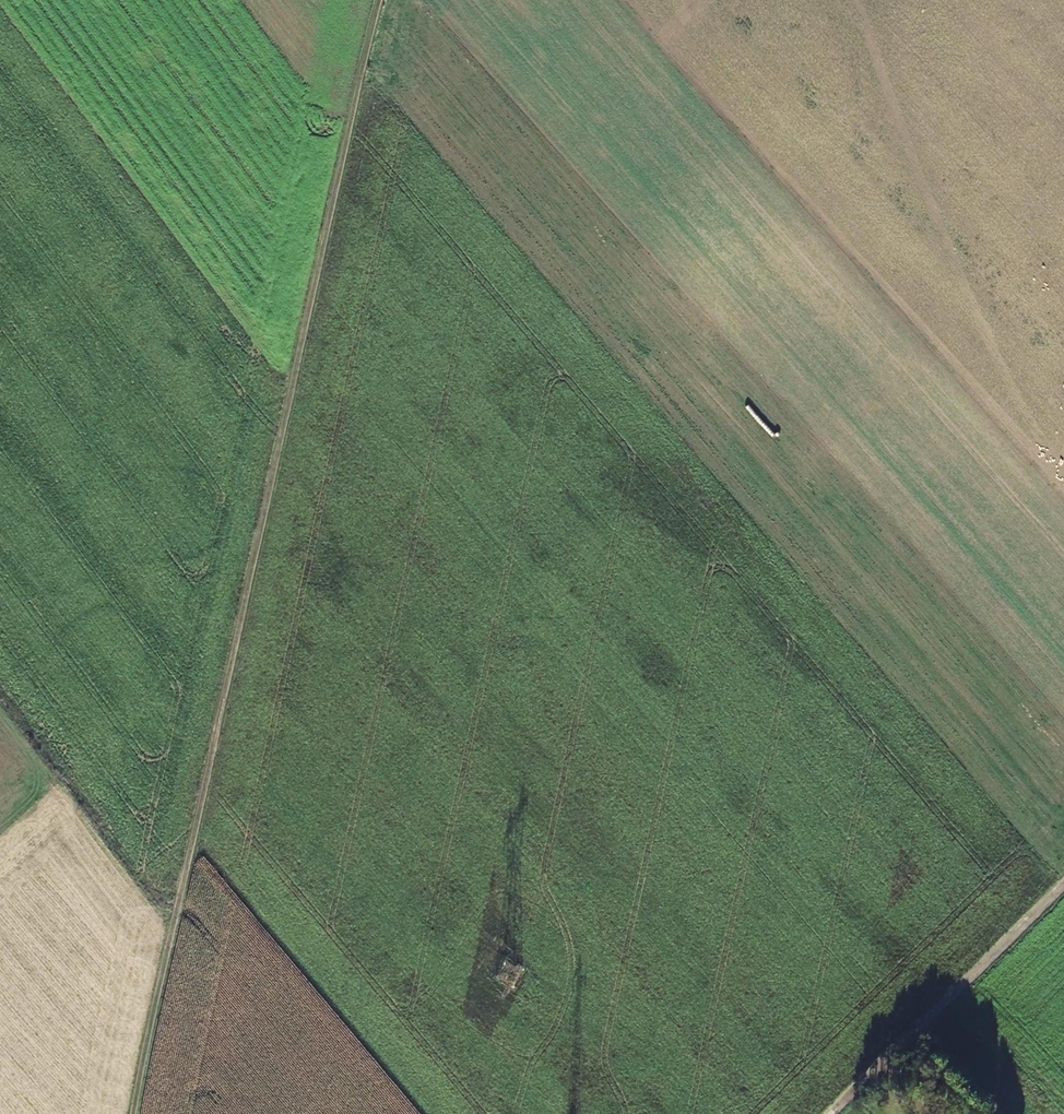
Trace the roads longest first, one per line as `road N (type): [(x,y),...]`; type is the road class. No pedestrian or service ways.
road 1 (track): [(383,0),(134,1113)]
road 2 (track): [(833,1113),(1063,887)]

